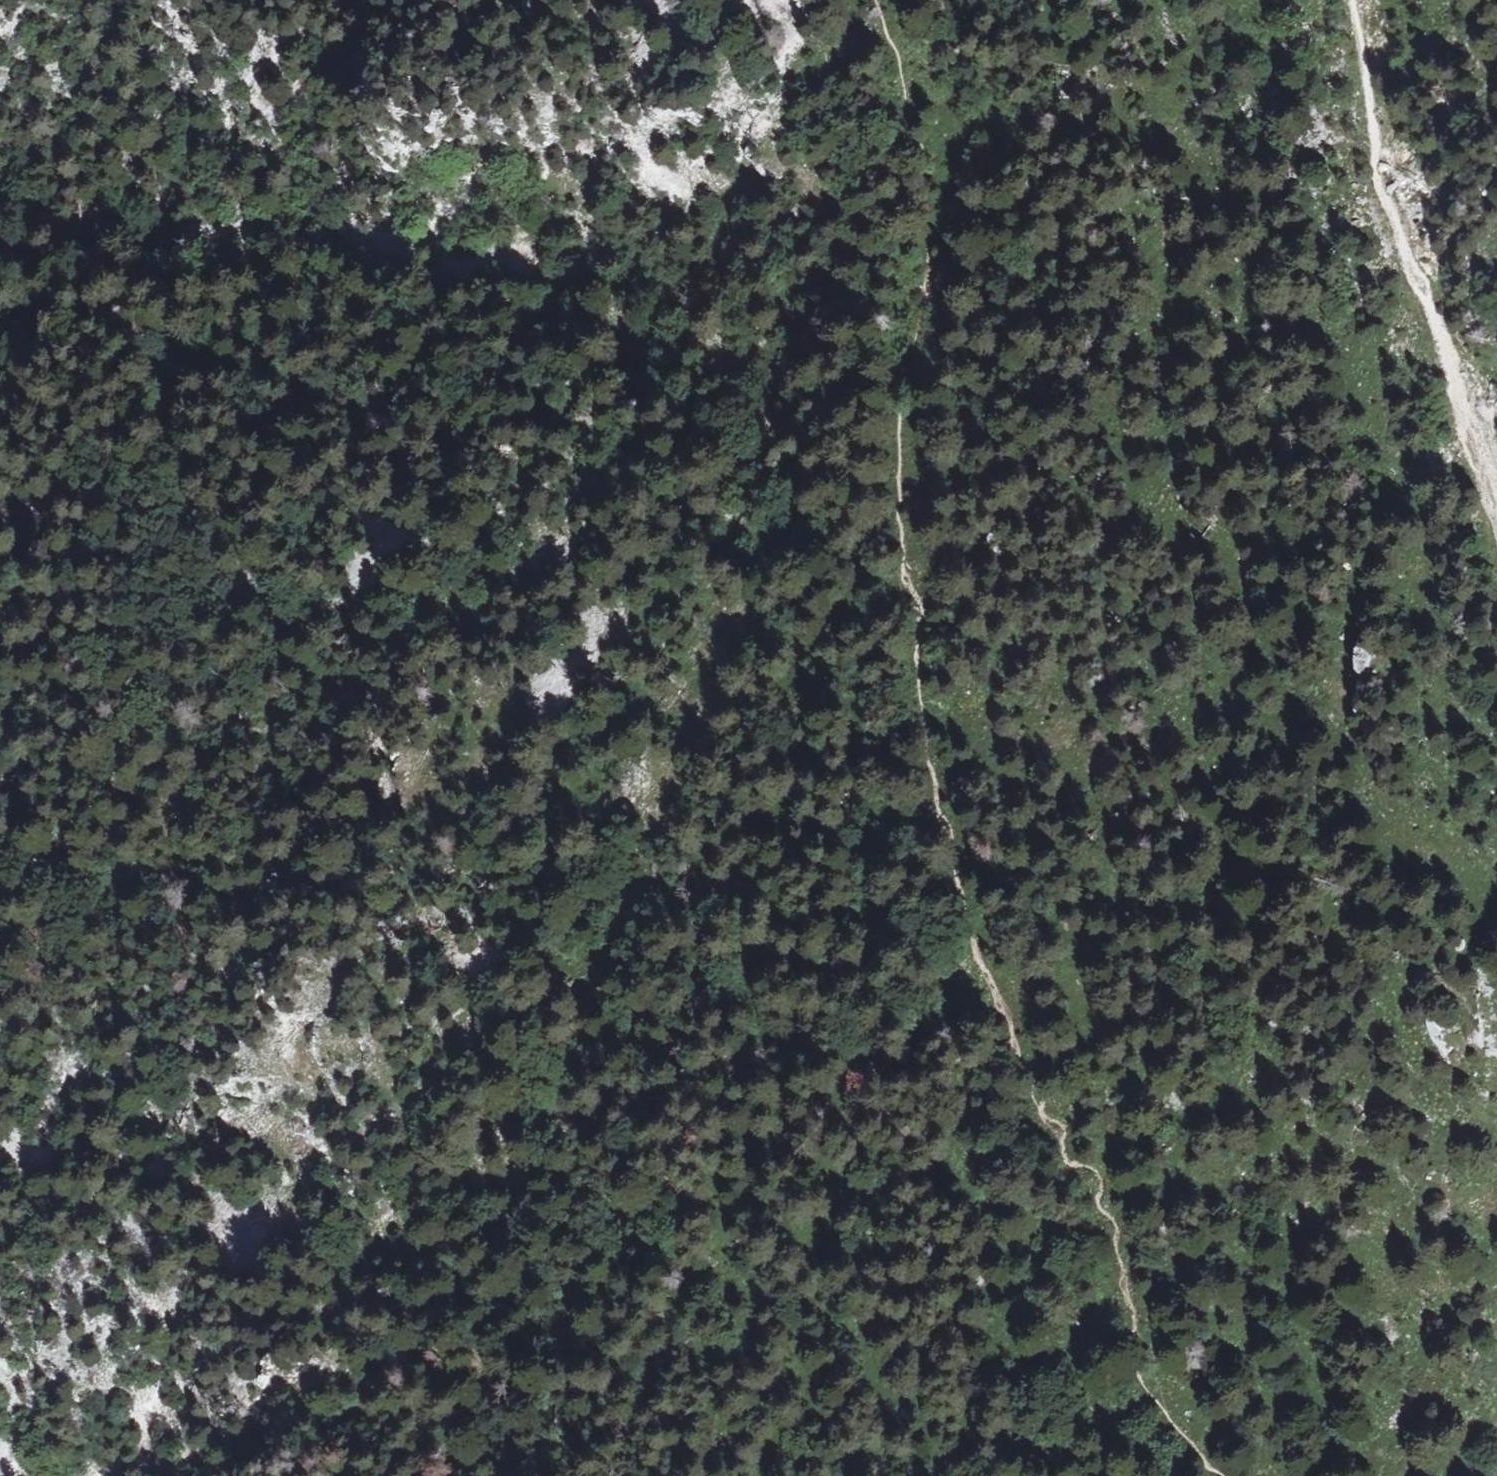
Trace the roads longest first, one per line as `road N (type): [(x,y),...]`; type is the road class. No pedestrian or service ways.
road 1 (track): [(1353,0),(1382,189),(1496,465)]

